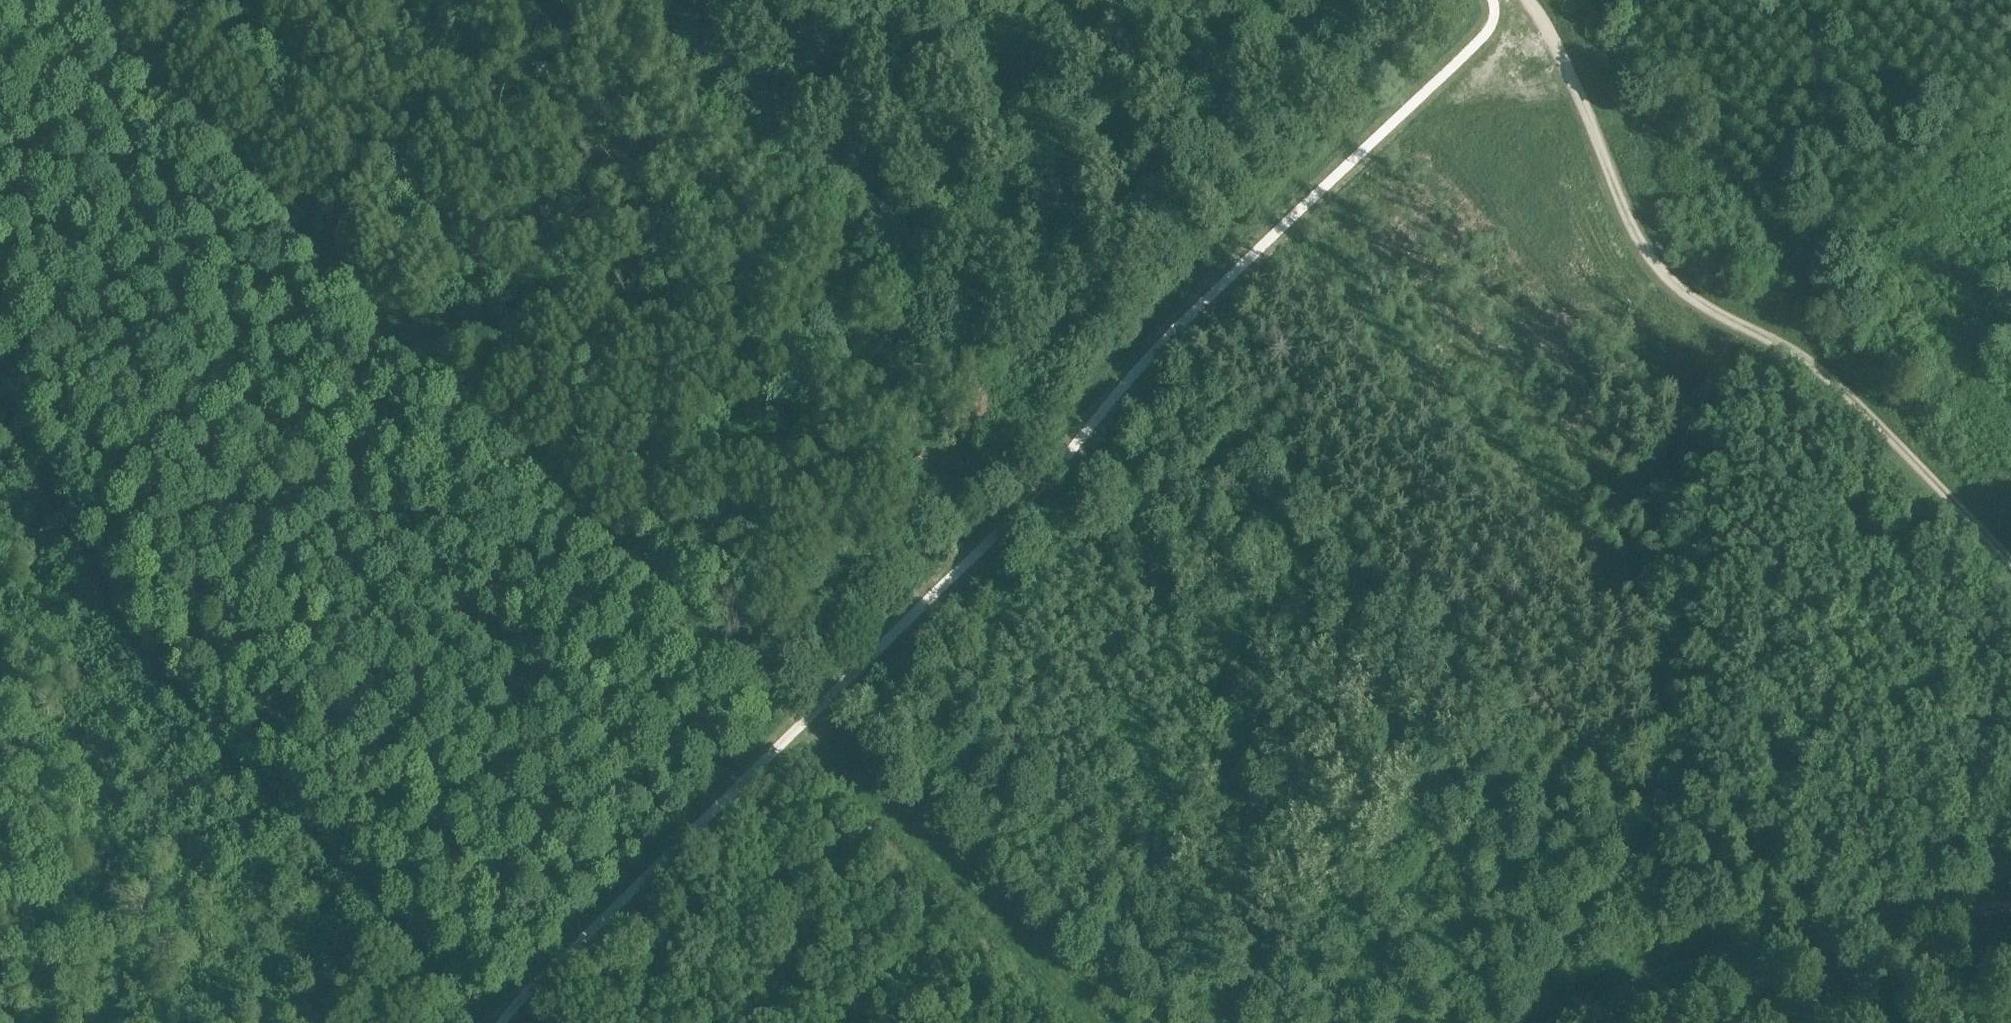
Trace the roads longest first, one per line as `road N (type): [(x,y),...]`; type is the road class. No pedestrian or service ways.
road 1 (track): [(2010,903),(1674,968),(1598,1004)]
road 2 (track): [(1759,338),(1816,365),(2010,559)]

